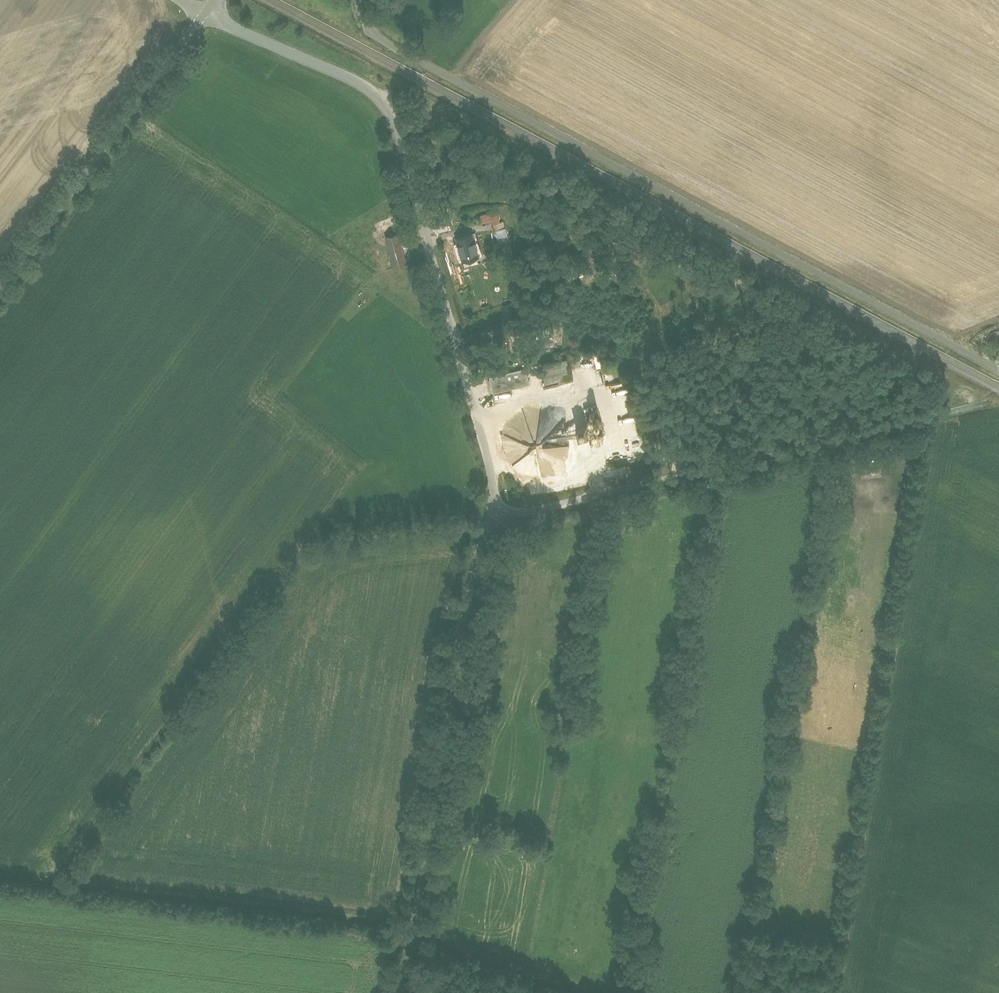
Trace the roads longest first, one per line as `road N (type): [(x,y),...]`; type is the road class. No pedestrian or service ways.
road 1 (residential): [(998,369),(371,33)]
road 2 (residential): [(204,15),(340,72),(383,101),(395,120),(502,514)]
road 3 (residential): [(502,514),(407,992)]
road 4 (residential): [(502,514),(969,406)]
road 5 (residential): [(0,289),(204,15)]

